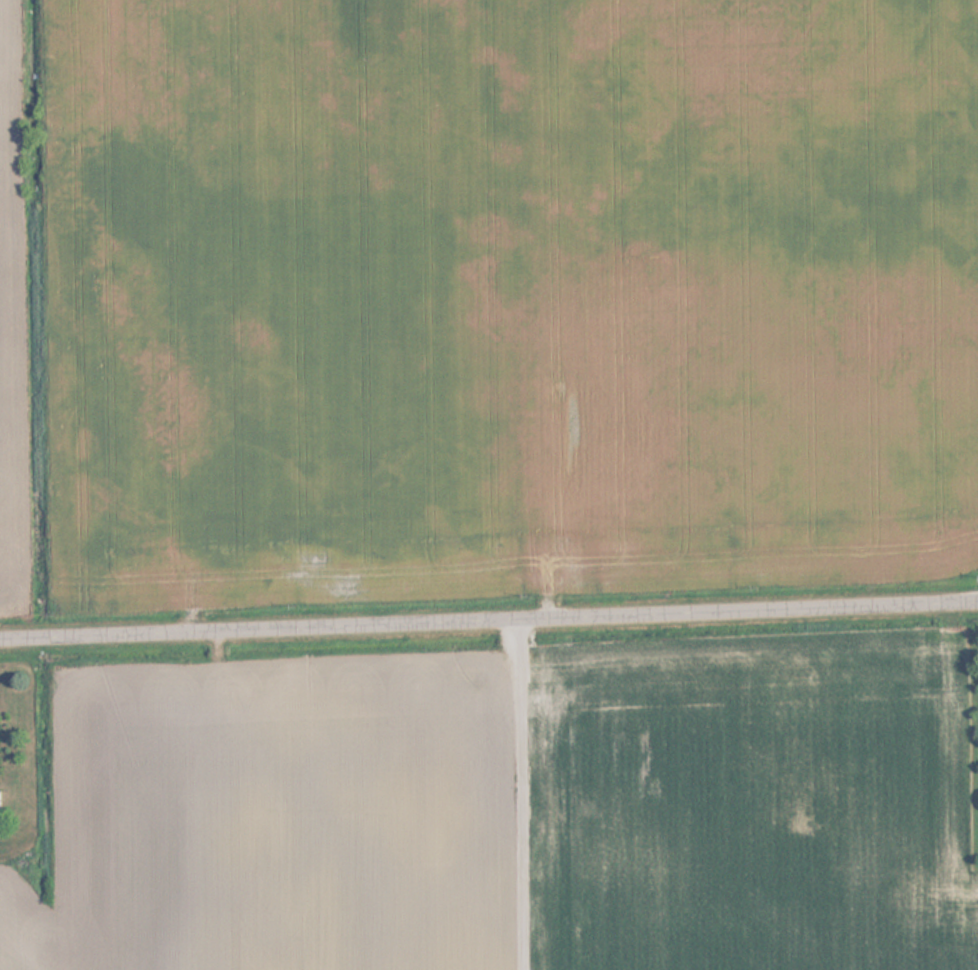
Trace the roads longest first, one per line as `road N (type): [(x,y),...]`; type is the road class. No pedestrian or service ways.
road 1 (residential): [(0,639),(977,601)]

